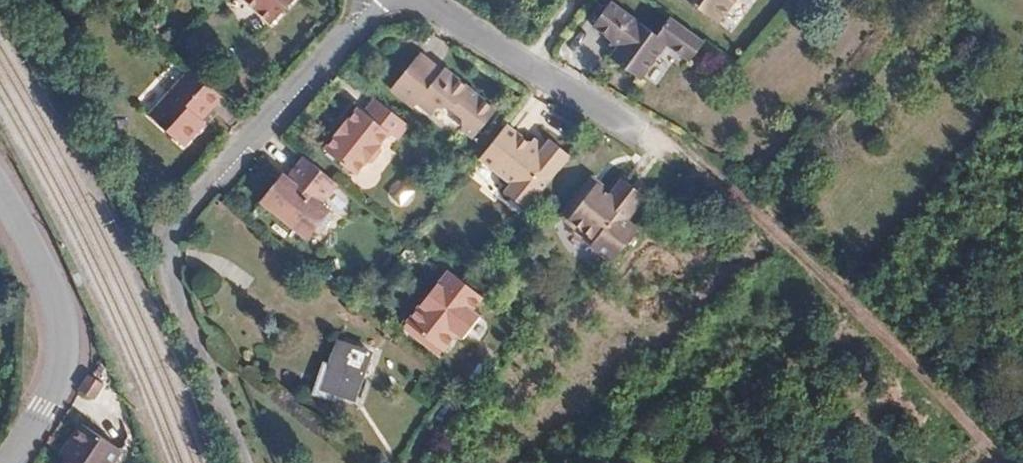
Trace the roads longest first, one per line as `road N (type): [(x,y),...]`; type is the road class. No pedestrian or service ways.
road 1 (residential): [(238,462),(171,282),(166,234),(384,0)]
road 2 (track): [(996,462),(849,310),(680,153)]
road 3 (residential): [(680,153),(420,0)]
road 4 (residential): [(5,462),(56,375),(60,334),(47,287),(0,203)]

